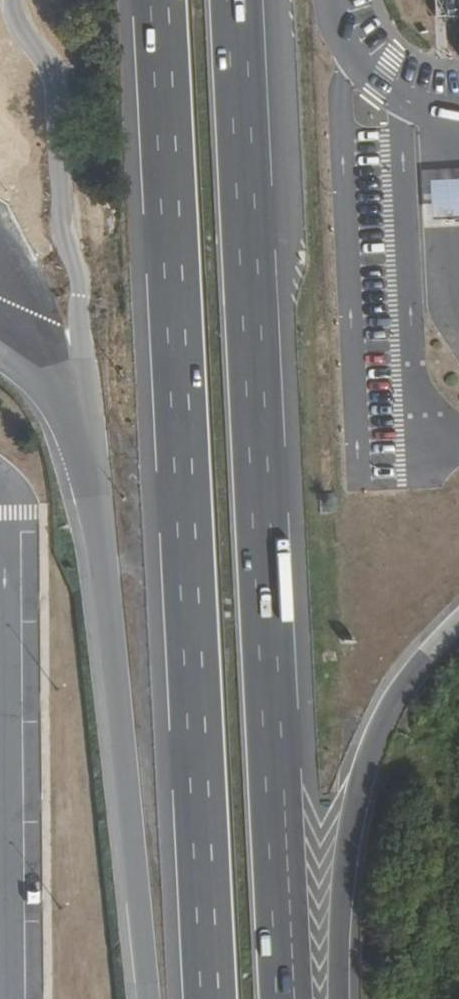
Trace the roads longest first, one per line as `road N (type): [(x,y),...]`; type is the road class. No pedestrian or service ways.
road 1 (motorway): [(147,0),(208,998)]
road 2 (motorway): [(289,998),(236,0)]
road 3 (motorway): [(84,431),(146,998)]
road 4 (motorway): [(338,998),(338,916),(367,762)]

